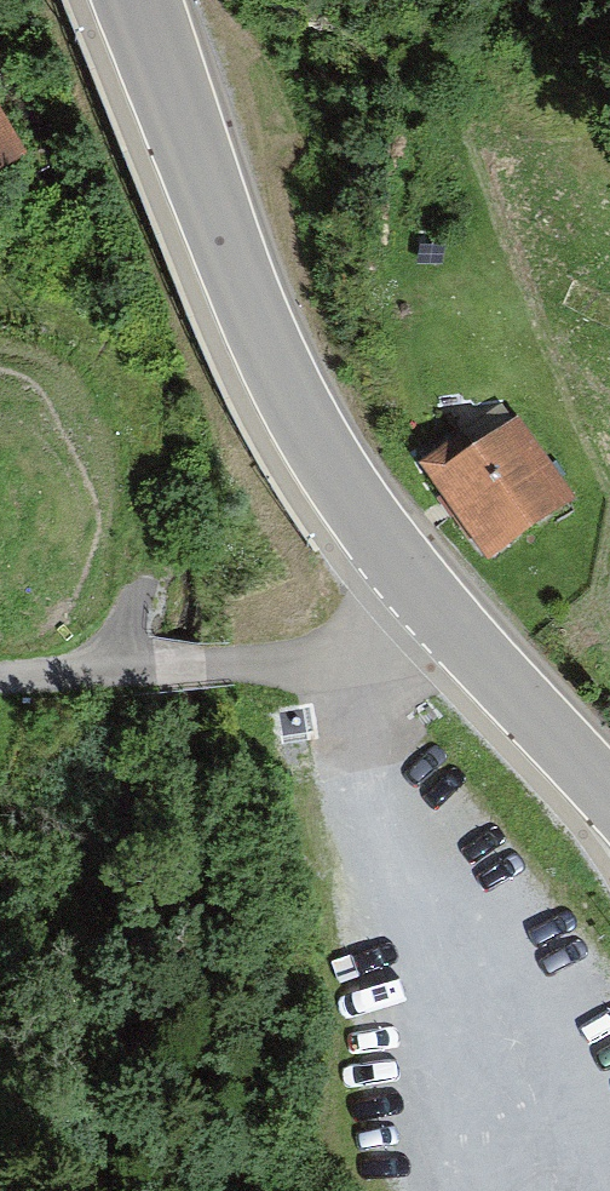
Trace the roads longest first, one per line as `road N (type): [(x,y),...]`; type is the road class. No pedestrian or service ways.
road 1 (tertiary): [(137,0),(258,326),(345,493),(609,788)]
road 2 (track): [(427,587),(387,648),(281,665),(0,676)]
road 3 (track): [(122,667),(143,524),(135,423),(106,362),(31,307),(0,303)]

